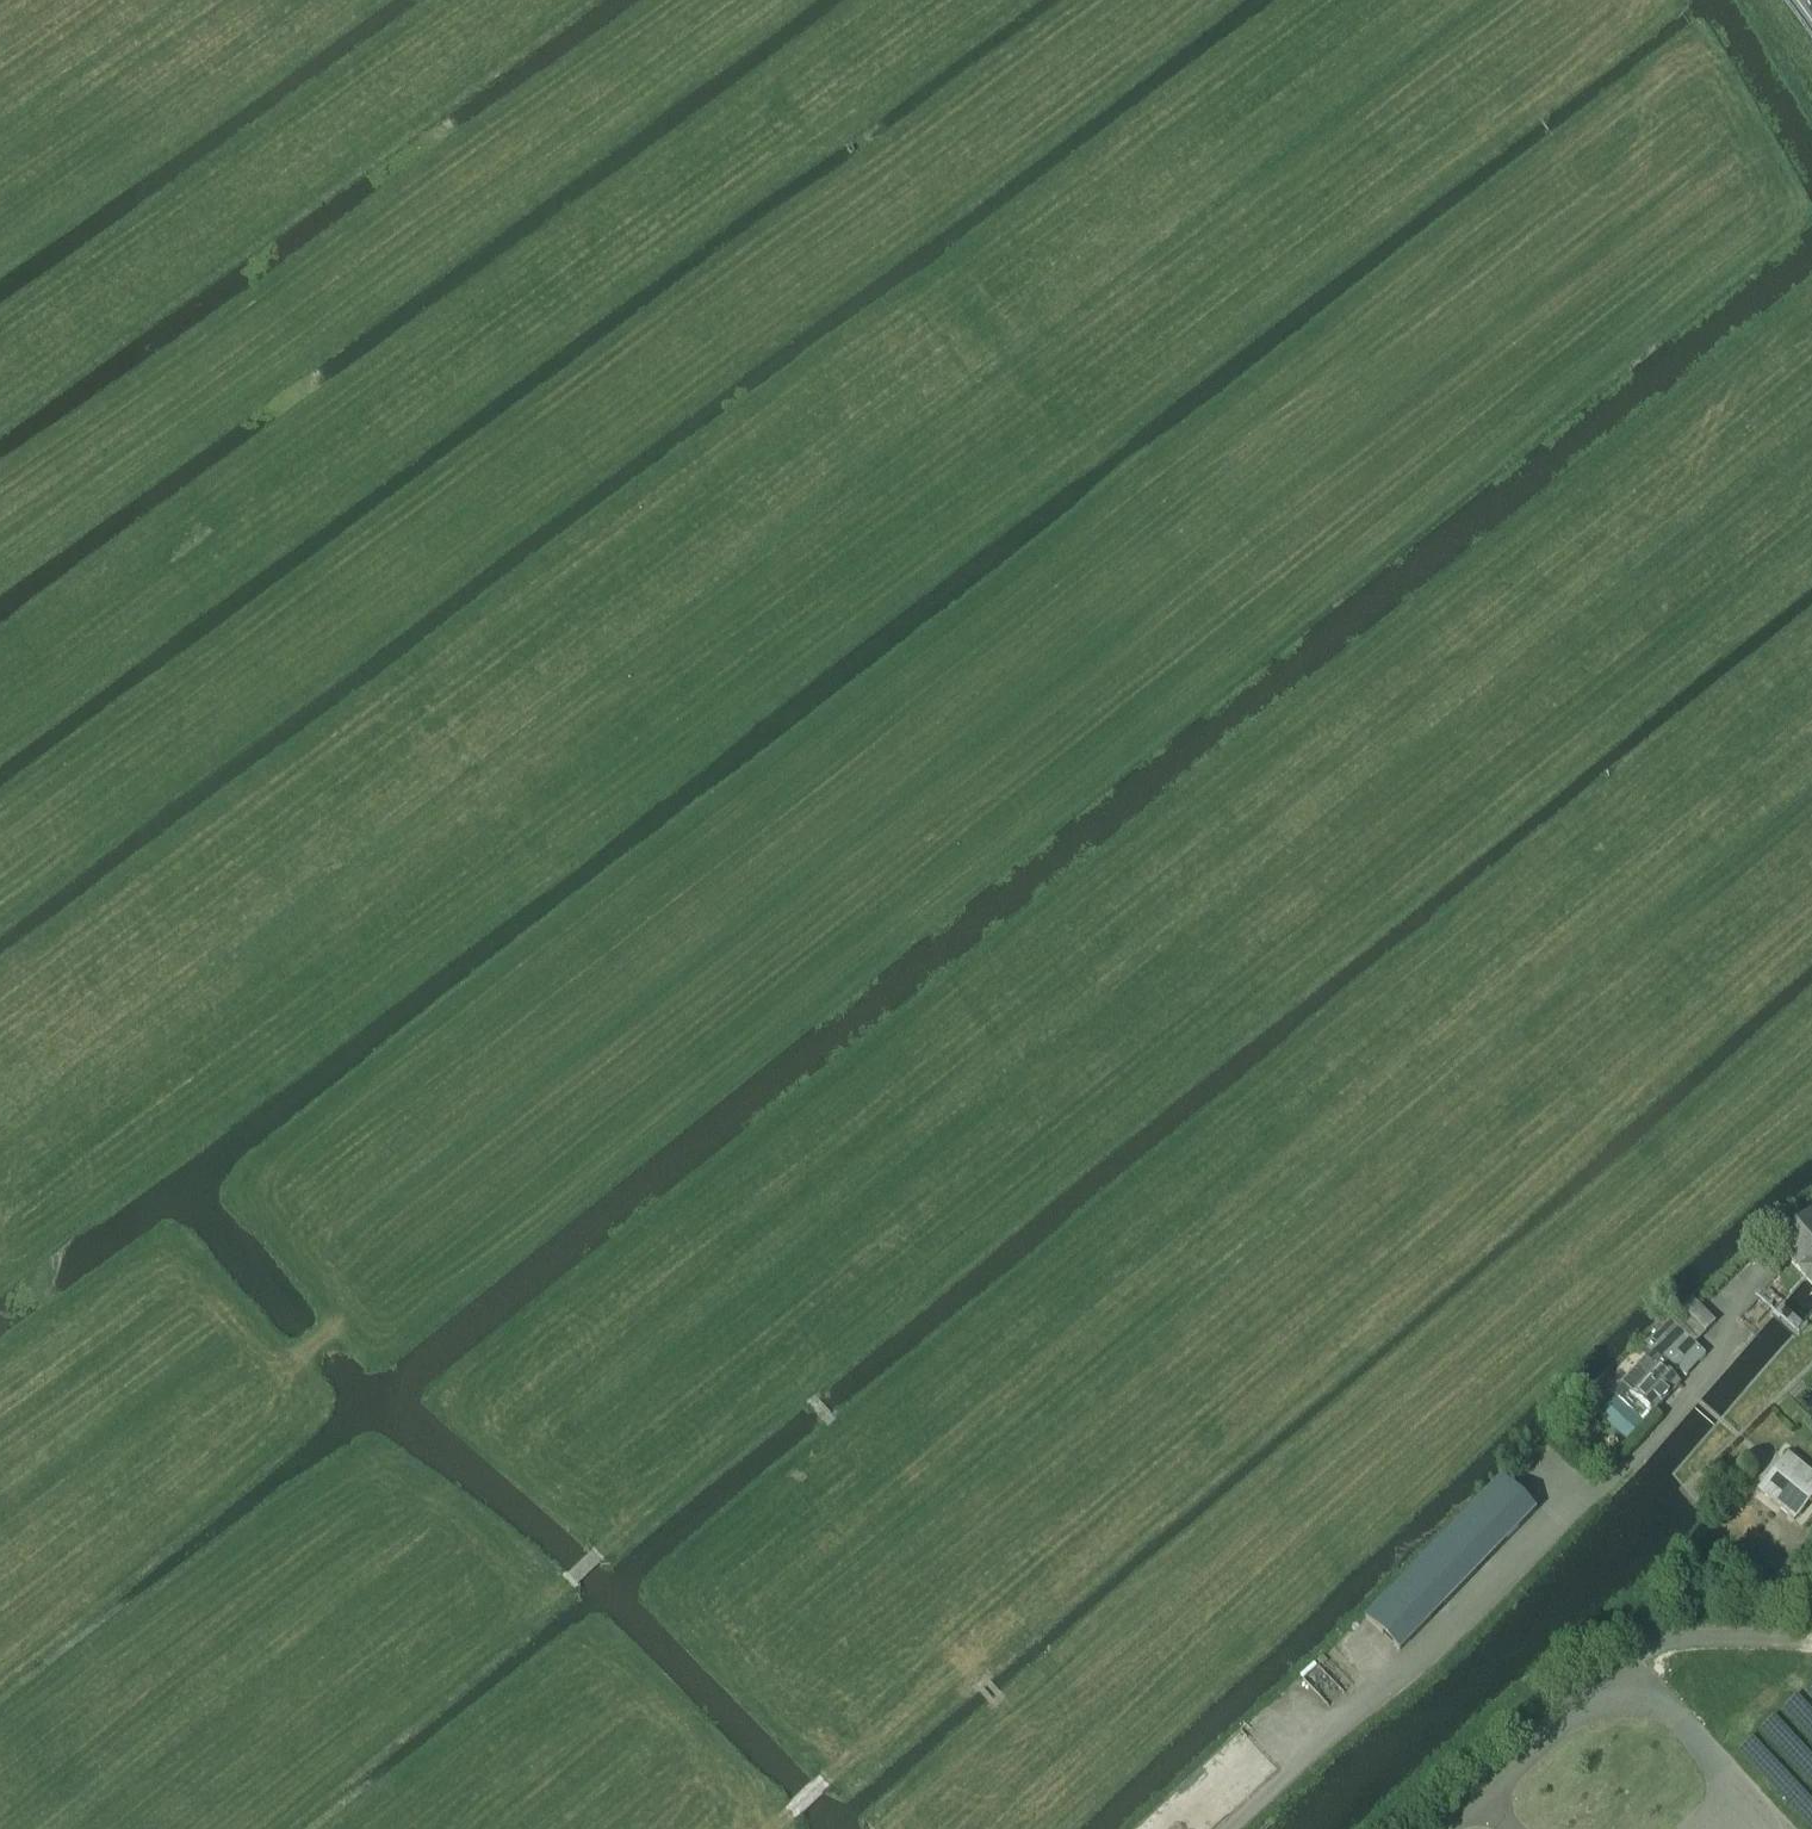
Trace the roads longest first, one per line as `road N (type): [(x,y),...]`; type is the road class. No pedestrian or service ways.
road 1 (unclassified): [(1232,1828),(1631,1461),(1716,1367),(1753,1275)]

